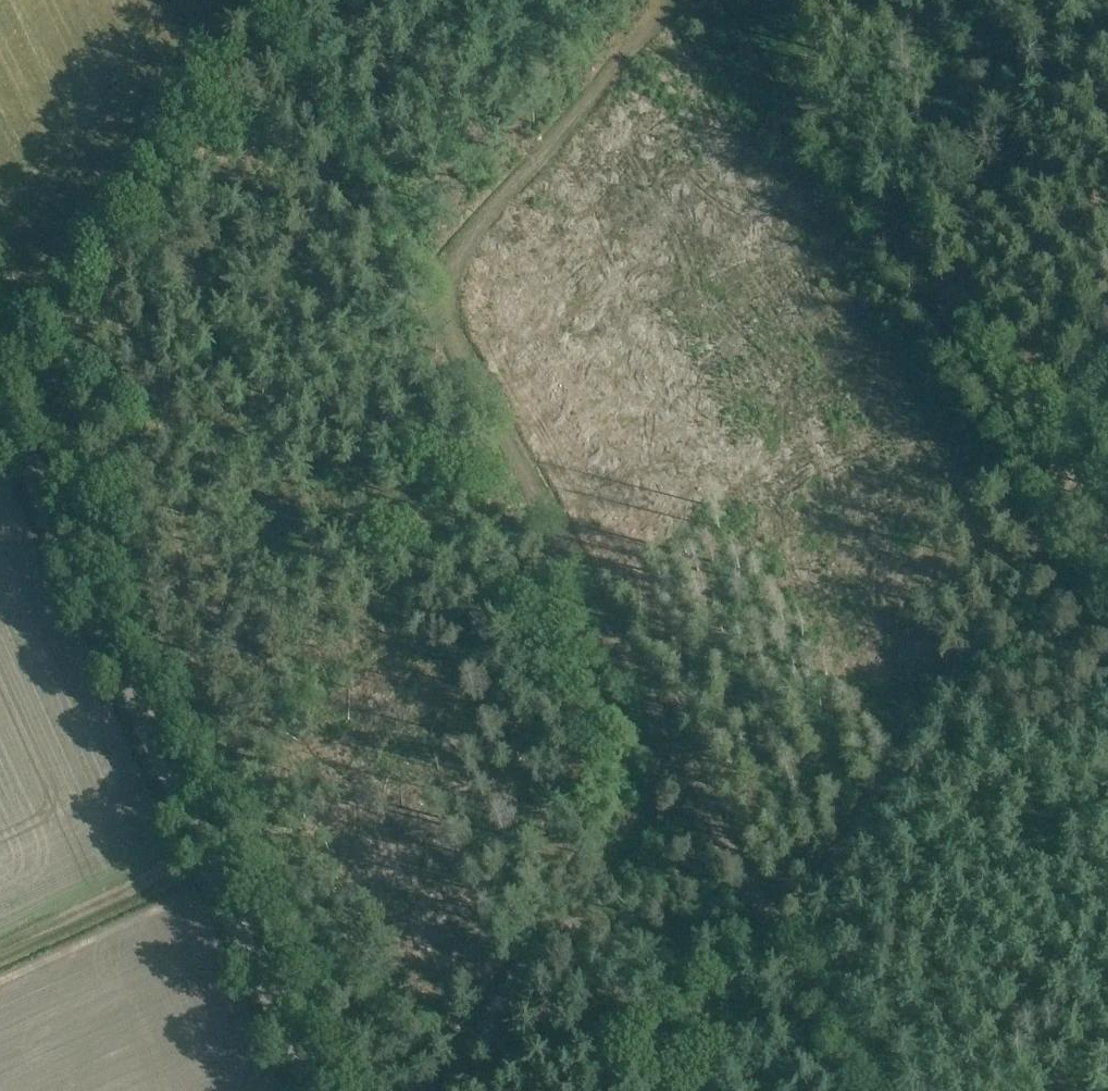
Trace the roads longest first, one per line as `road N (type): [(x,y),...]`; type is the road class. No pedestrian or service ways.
road 1 (track): [(773,928),(440,318),(445,275),(463,242),(674,0)]
road 2 (track): [(1107,373),(1048,516),(801,908),(756,935),(683,943),(580,907)]
road 3 (unclassified): [(310,1090),(0,402)]
road 4 (track): [(444,1090),(511,988),(602,875),(673,747)]

